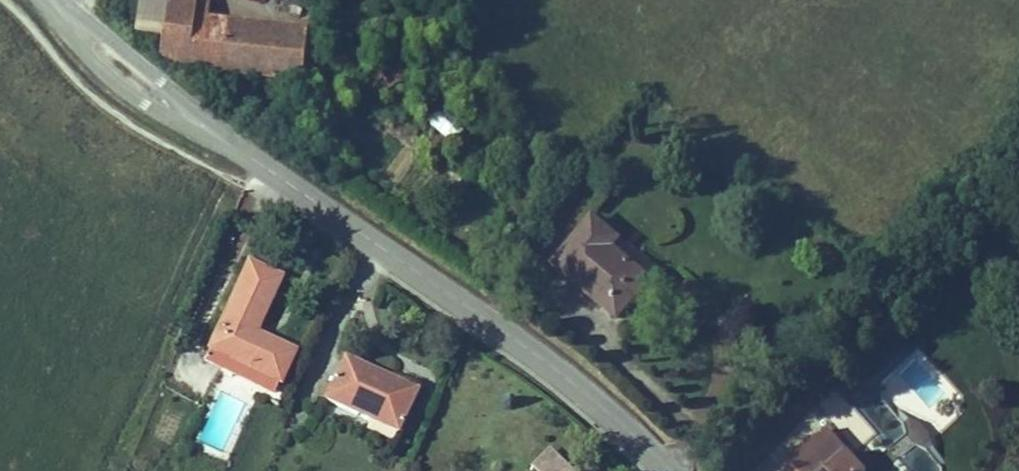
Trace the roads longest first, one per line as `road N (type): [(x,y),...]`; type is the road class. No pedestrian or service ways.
road 1 (tertiary): [(667,470),(564,377),(227,144)]
road 2 (tertiary): [(39,0),(138,100),(227,144)]
road 3 (tertiary): [(227,144),(66,0)]

